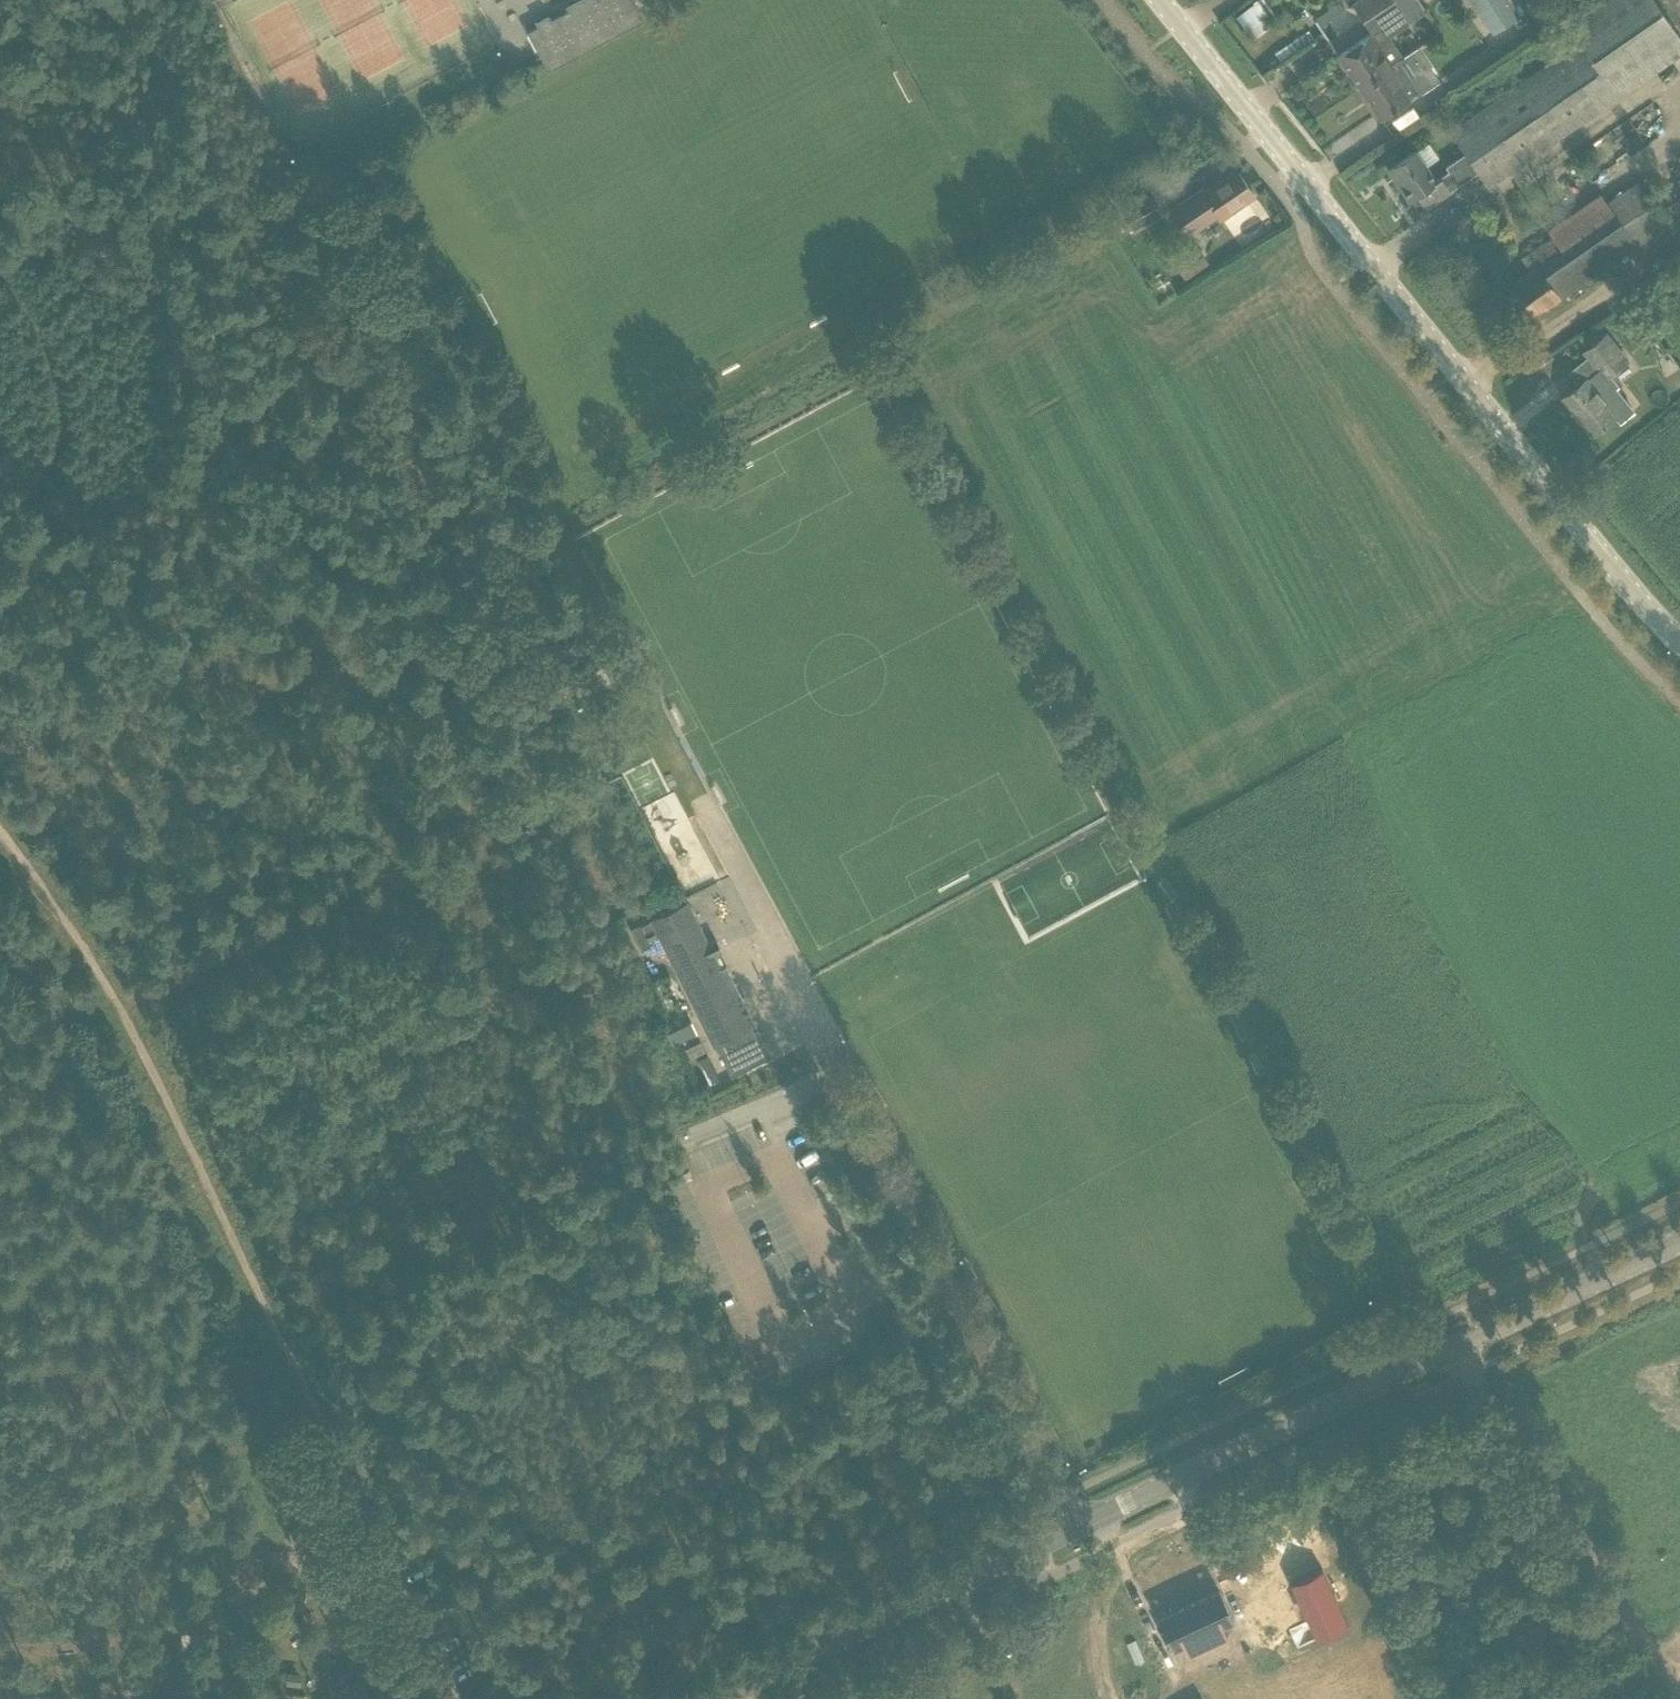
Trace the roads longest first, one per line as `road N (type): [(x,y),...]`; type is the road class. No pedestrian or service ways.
road 1 (tertiary): [(707,1698),(1679,1242)]
road 2 (tertiary): [(1679,651),(1505,446),(1154,0)]
road 3 (track): [(301,1382),(109,1000)]
road 4 (track): [(1652,1671),(1469,1373)]
road 5 (track): [(301,1382),(0,1530)]
road 6 (track): [(0,845),(109,1000)]

